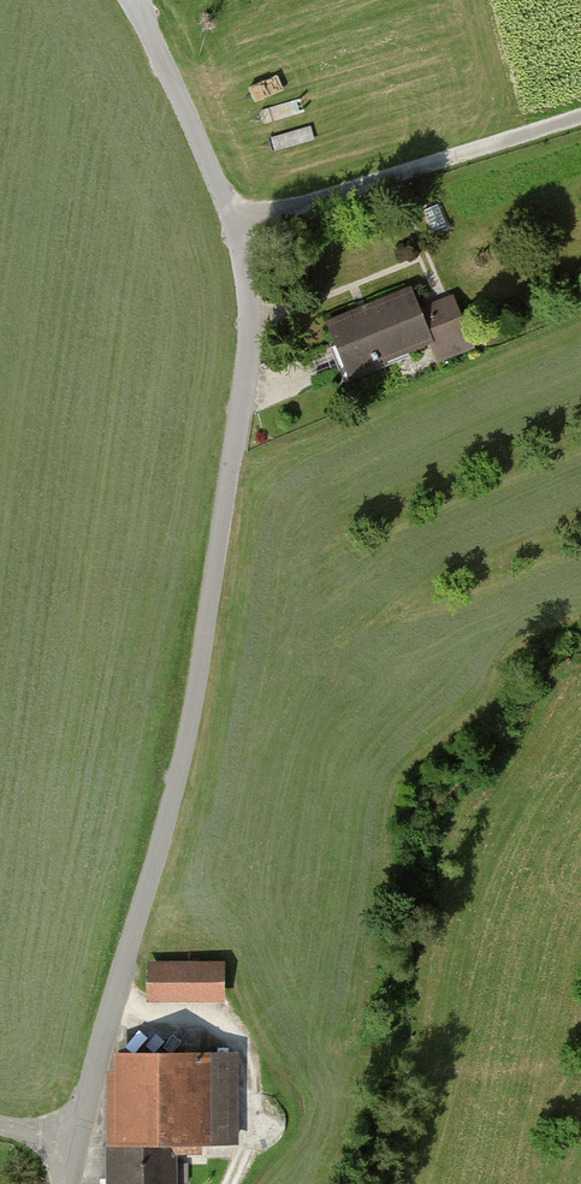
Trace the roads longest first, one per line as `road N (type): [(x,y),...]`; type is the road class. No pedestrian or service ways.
road 1 (unclassified): [(64,1183),(186,750),(250,328),(237,224),(135,0)]
road 2 (track): [(580,118),(237,224)]
road 3 (track): [(230,1183),(255,1105),(233,1023),(202,1009),(115,999)]

